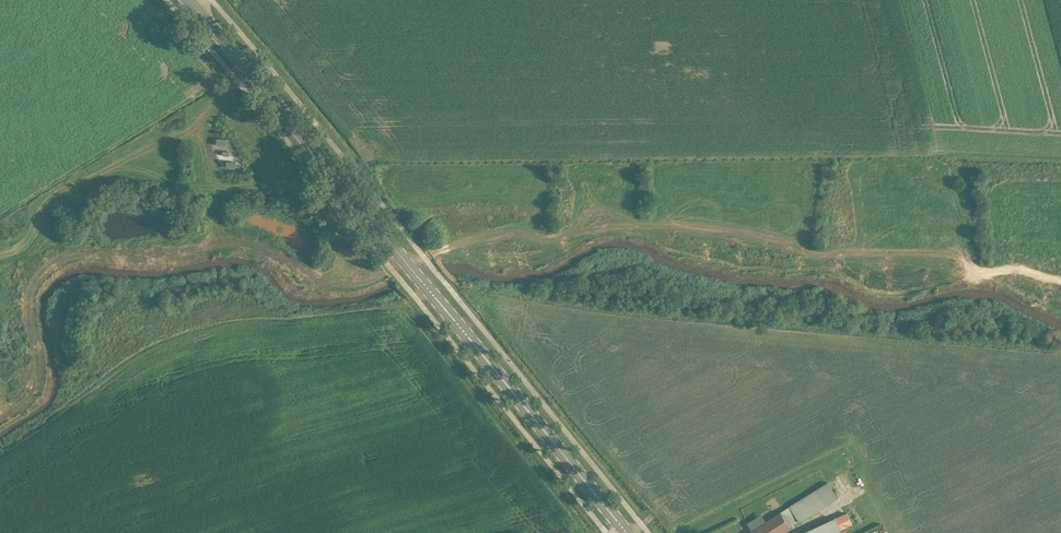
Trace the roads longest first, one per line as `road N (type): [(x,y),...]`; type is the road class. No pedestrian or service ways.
road 1 (secondary): [(626,532),(192,2)]

